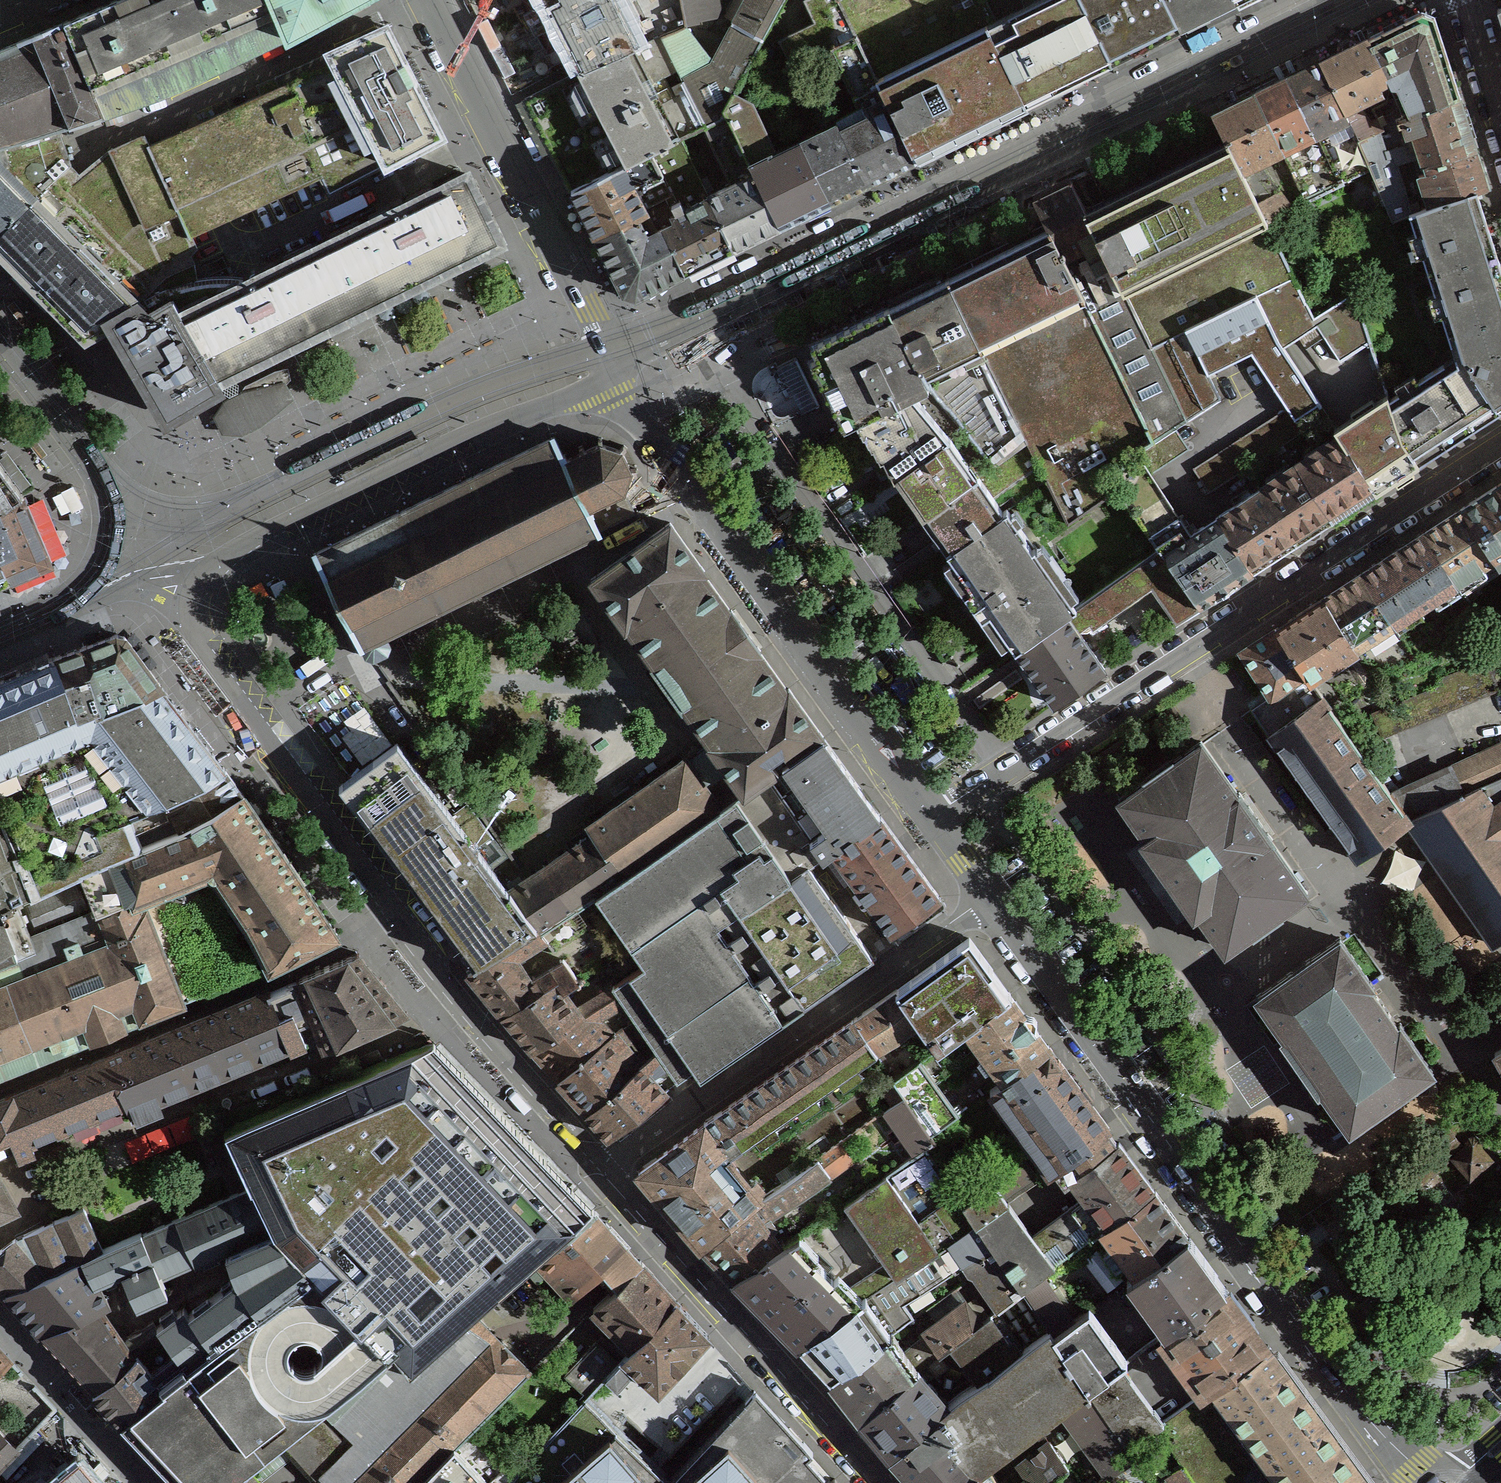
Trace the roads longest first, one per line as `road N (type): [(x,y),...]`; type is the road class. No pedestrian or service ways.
road 1 (residential): [(614,372),(663,339),(1342,0)]
road 2 (tertiary): [(988,896),(1362,1411),(1441,1482)]
road 3 (residential): [(1500,451),(934,817)]
road 4 (tertiary): [(614,372),(934,817)]
road 5 (residential): [(159,578),(255,543),(614,372)]
road 6 (residential): [(603,1170),(988,896)]
road 7 (residential): [(0,1093),(401,924)]
road 8 (residential): [(401,924),(159,578)]
road 9 (residential): [(877,1482),(603,1170)]
road 10 (tertiary): [(431,0),(614,372)]
road 11 (residential): [(411,0),(102,141)]
road 12 (residential): [(603,1170),(401,924)]
road 13 (residential): [(159,578),(144,572),(90,458),(0,347)]
road 14 (residential): [(0,632),(159,578)]
road 15 (residential): [(98,1431),(0,1320)]
road 16 (residential): [(1500,134),(1454,0)]

